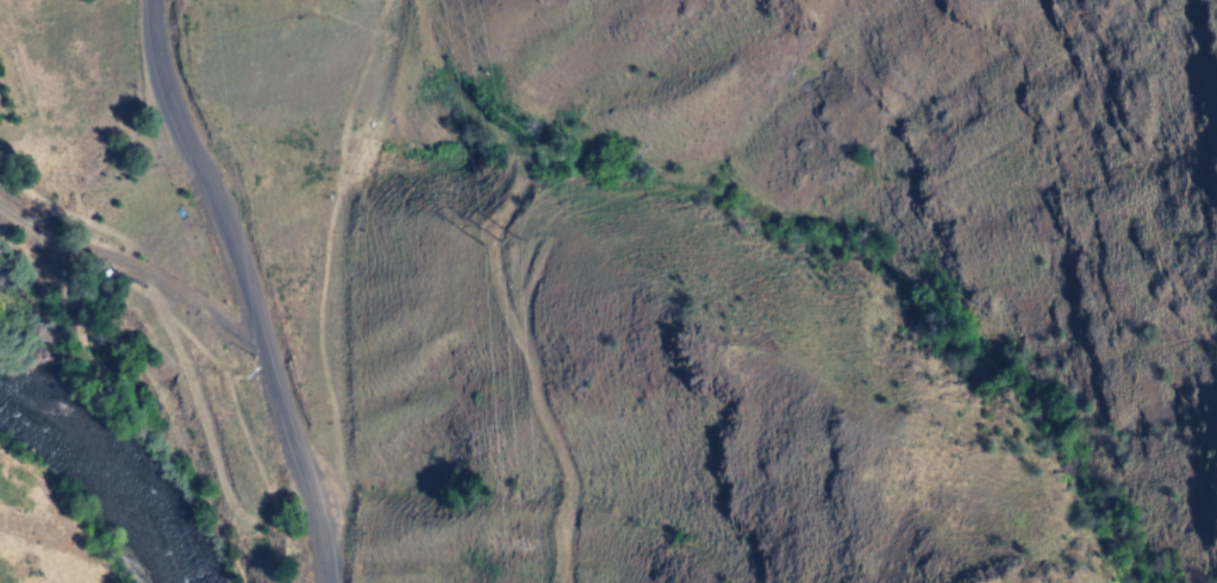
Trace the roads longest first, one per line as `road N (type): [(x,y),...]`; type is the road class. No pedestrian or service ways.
road 1 (residential): [(325,582),(314,500),(221,207),(160,81),(156,0)]

